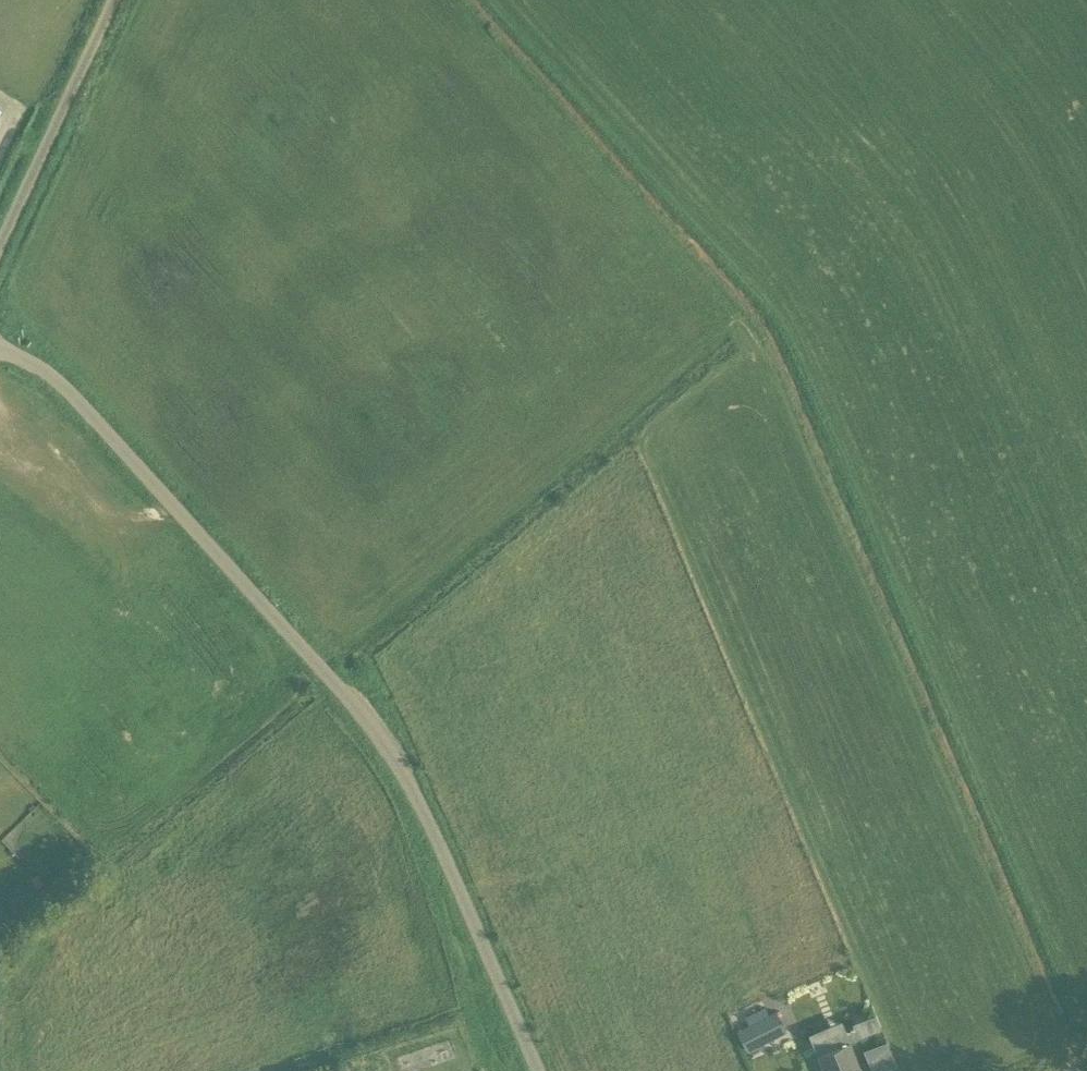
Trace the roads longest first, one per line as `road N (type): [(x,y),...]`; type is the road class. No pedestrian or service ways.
road 1 (residential): [(0,247),(115,0)]

